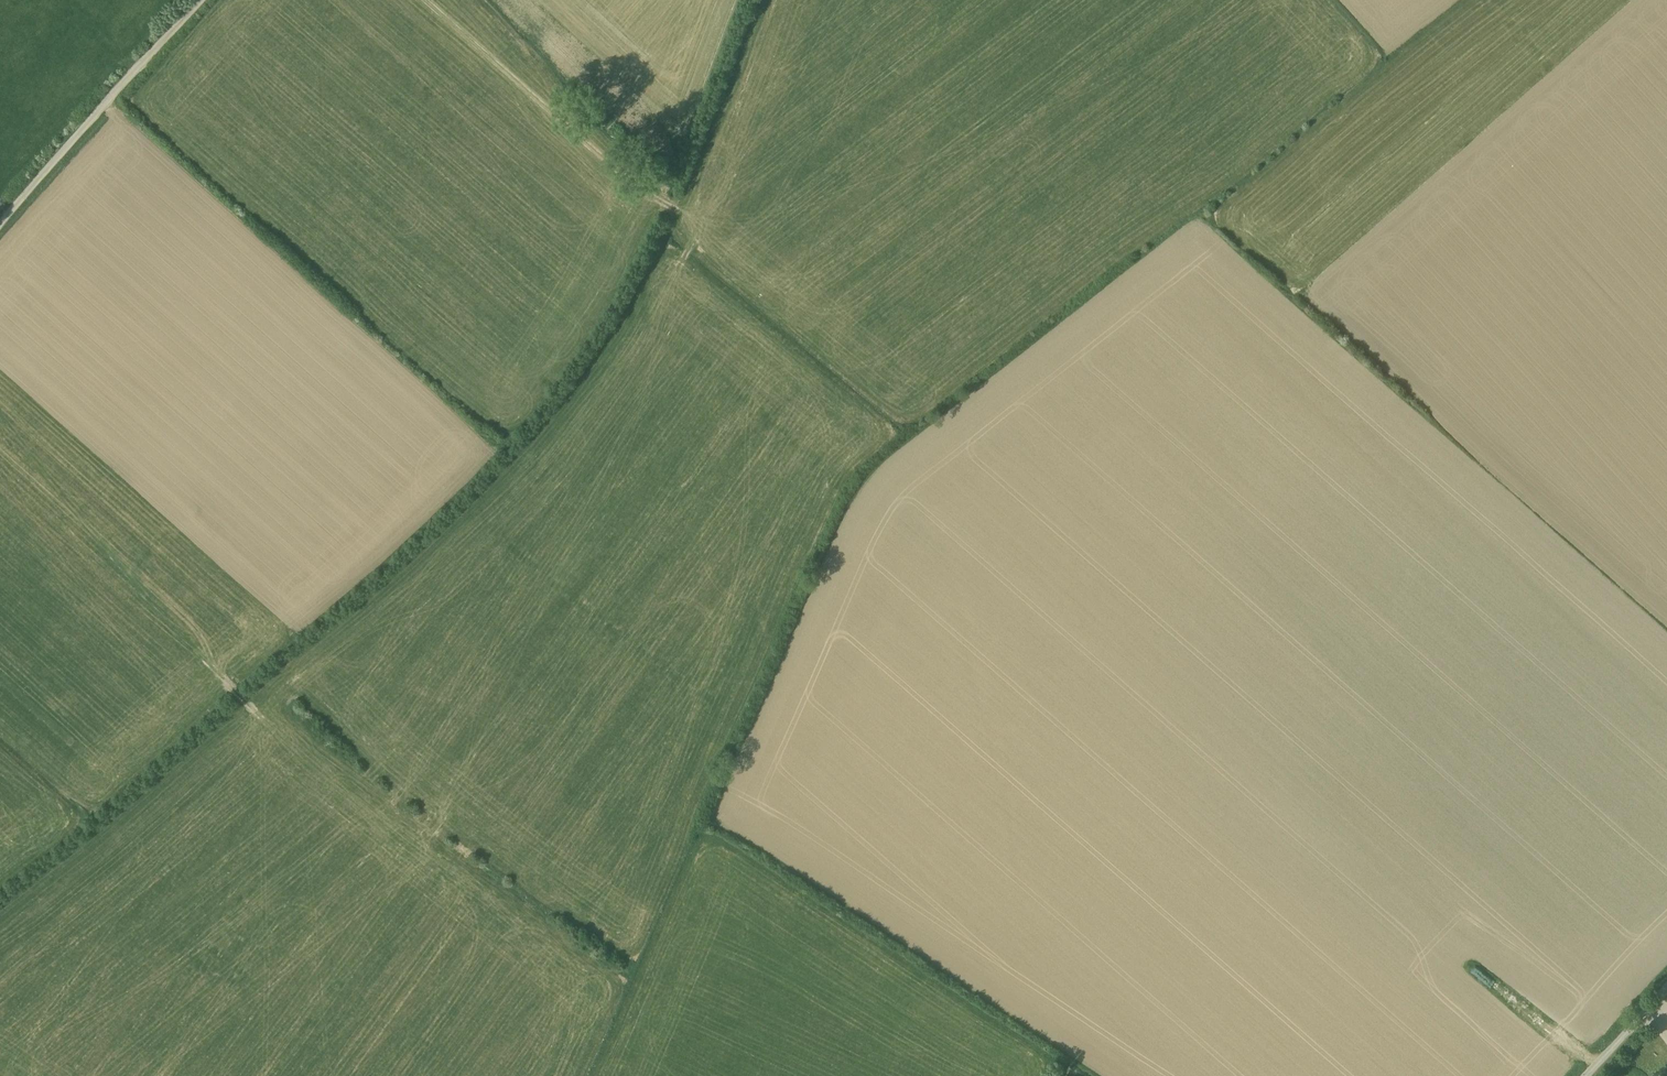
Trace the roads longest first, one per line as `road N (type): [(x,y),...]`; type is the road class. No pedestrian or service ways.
road 1 (unclassified): [(1585,1075),(1666,987)]

